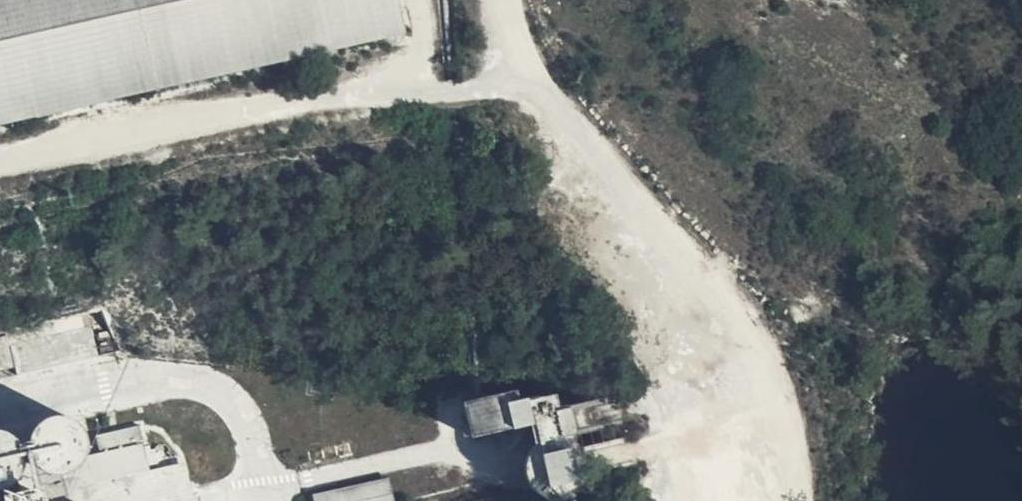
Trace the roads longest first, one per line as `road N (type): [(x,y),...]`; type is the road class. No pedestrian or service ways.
road 1 (track): [(797,500),(661,259),(511,72),(504,0)]

